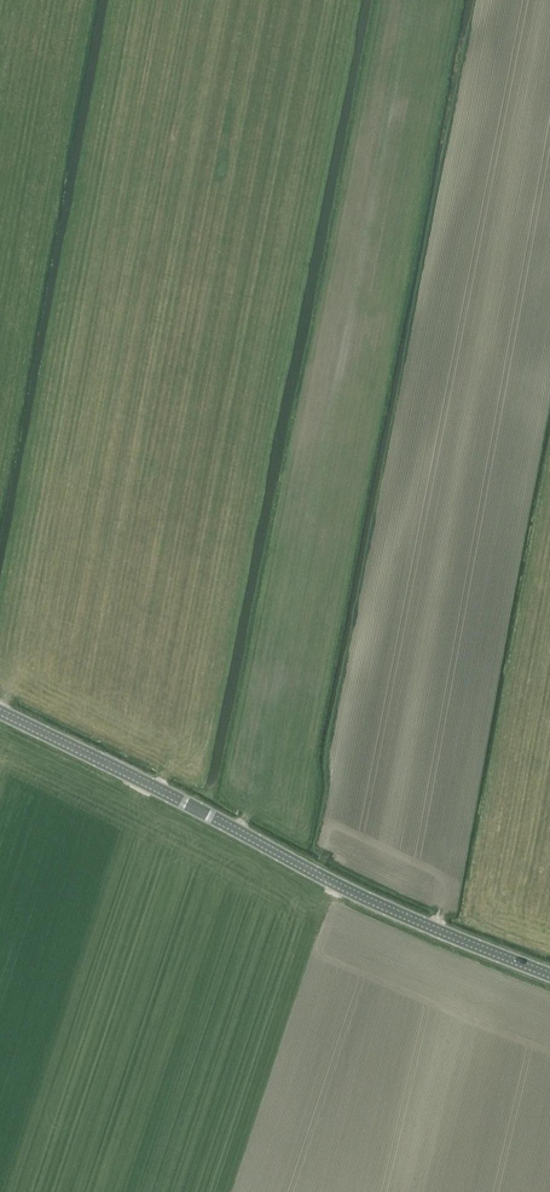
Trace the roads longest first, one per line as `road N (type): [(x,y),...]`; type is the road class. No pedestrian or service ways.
road 1 (tertiary): [(549,976),(336,881),(0,712)]

